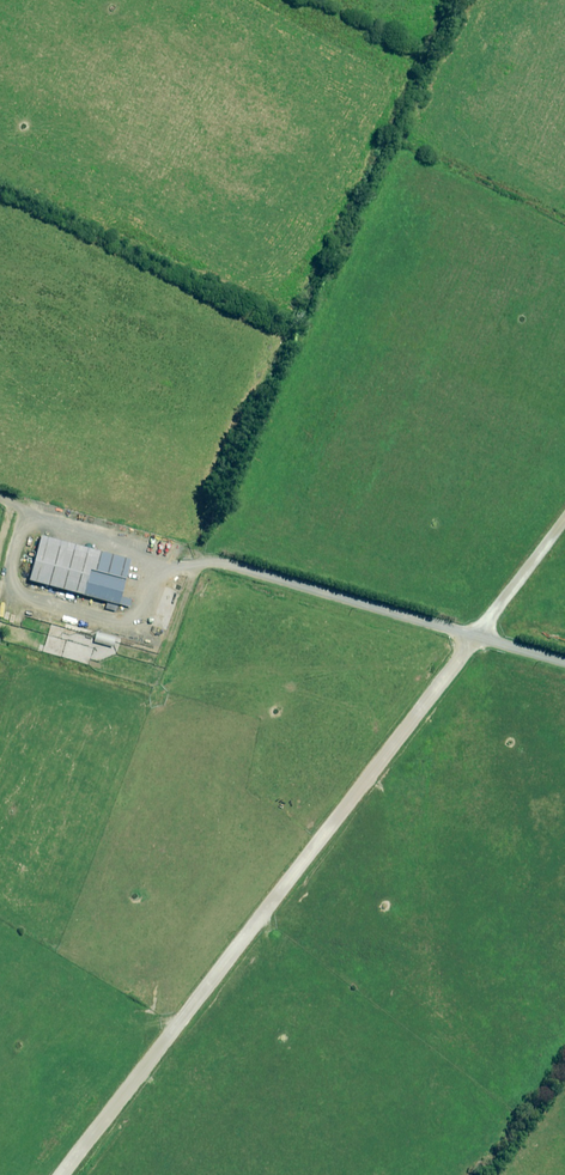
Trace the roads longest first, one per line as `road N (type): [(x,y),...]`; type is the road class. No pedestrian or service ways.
road 1 (track): [(61,1174),(564,514)]
road 2 (unclassified): [(564,662),(0,491)]

